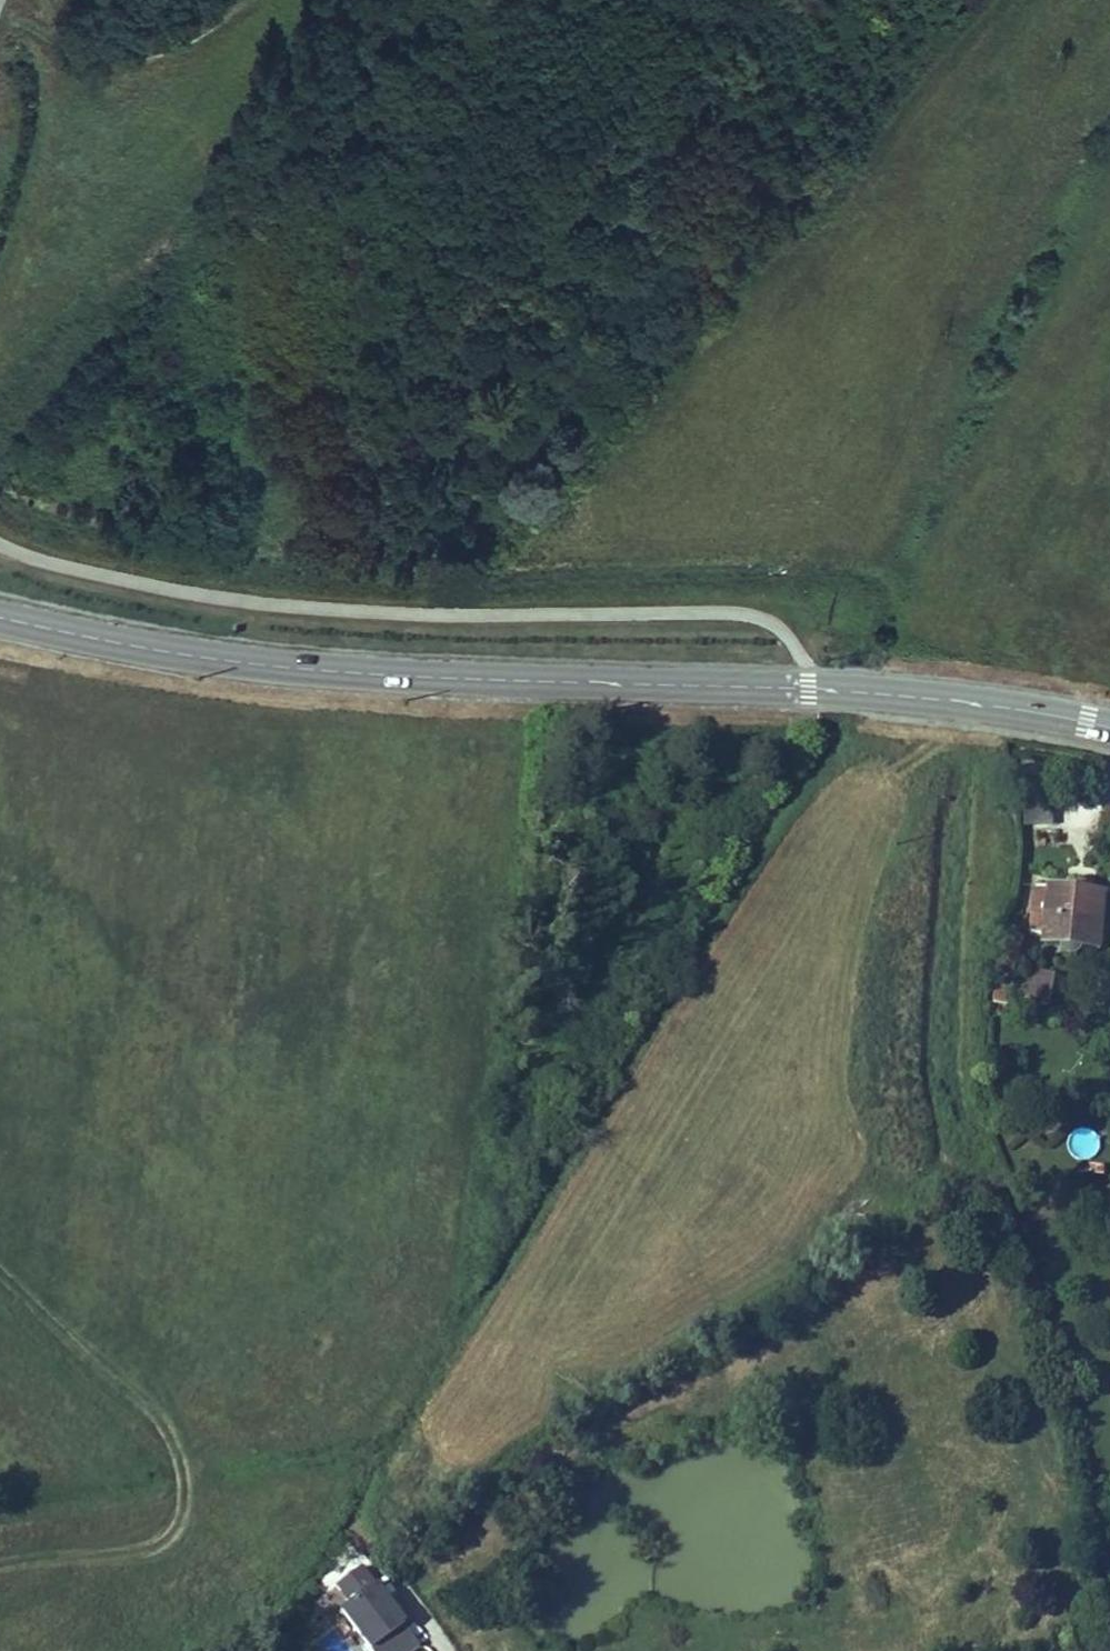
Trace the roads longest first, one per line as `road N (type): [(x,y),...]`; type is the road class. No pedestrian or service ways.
road 1 (tertiary): [(0,618),(246,663),(403,677),(816,689),(965,702),(1109,729)]

